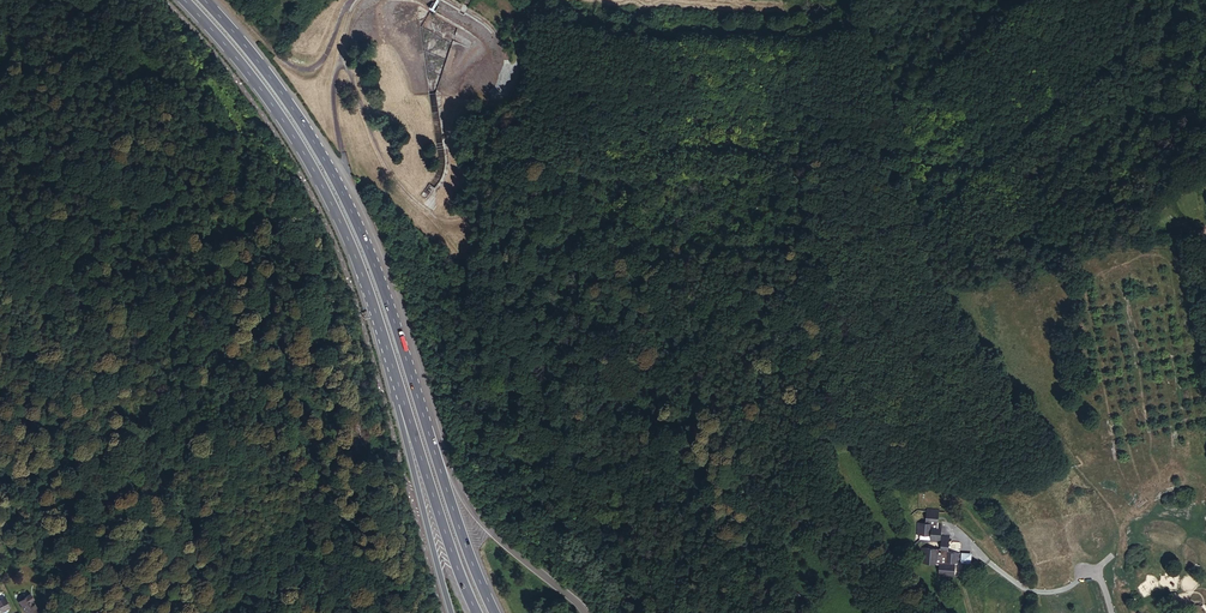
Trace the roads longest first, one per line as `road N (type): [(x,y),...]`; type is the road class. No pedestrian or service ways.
road 1 (trunk): [(184,0),(267,97),(323,188),(364,280),(404,403)]
road 2 (trunk): [(419,406),(343,191),(275,84),(206,0)]
road 3 (trunk): [(587,612),(460,496),(419,406)]
road 4 (trunk): [(404,403),(477,612)]
road 5 (trunk): [(495,612),(419,406)]
road 6 (trunk): [(404,403),(405,435),(452,612)]

